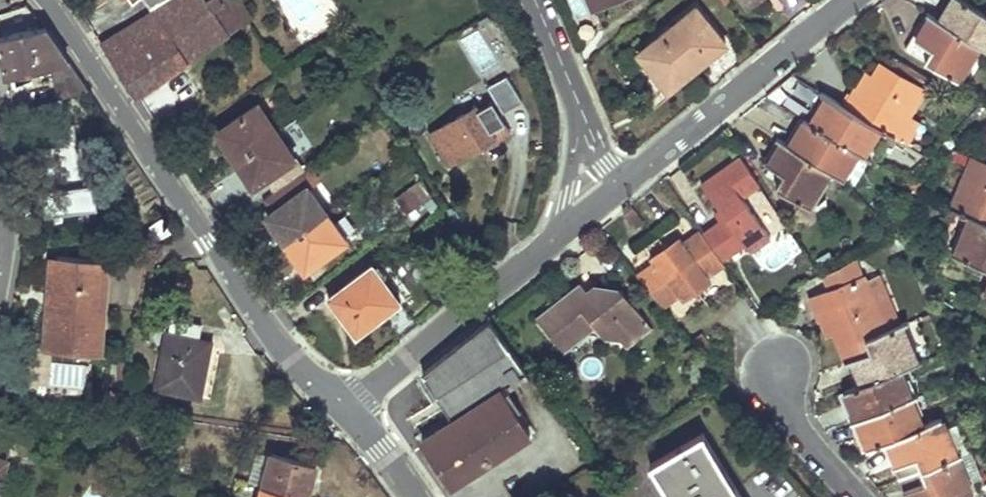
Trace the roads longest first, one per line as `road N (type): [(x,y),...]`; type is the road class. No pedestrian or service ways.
road 1 (residential): [(346,409),(289,353),(45,0)]
road 2 (residential): [(607,196),(346,409)]
road 3 (residential): [(851,0),(607,196)]
road 4 (residential): [(607,196),(585,173),(576,101),(535,0)]
road 5 (residential): [(778,370),(779,401),(798,435),(854,496)]

